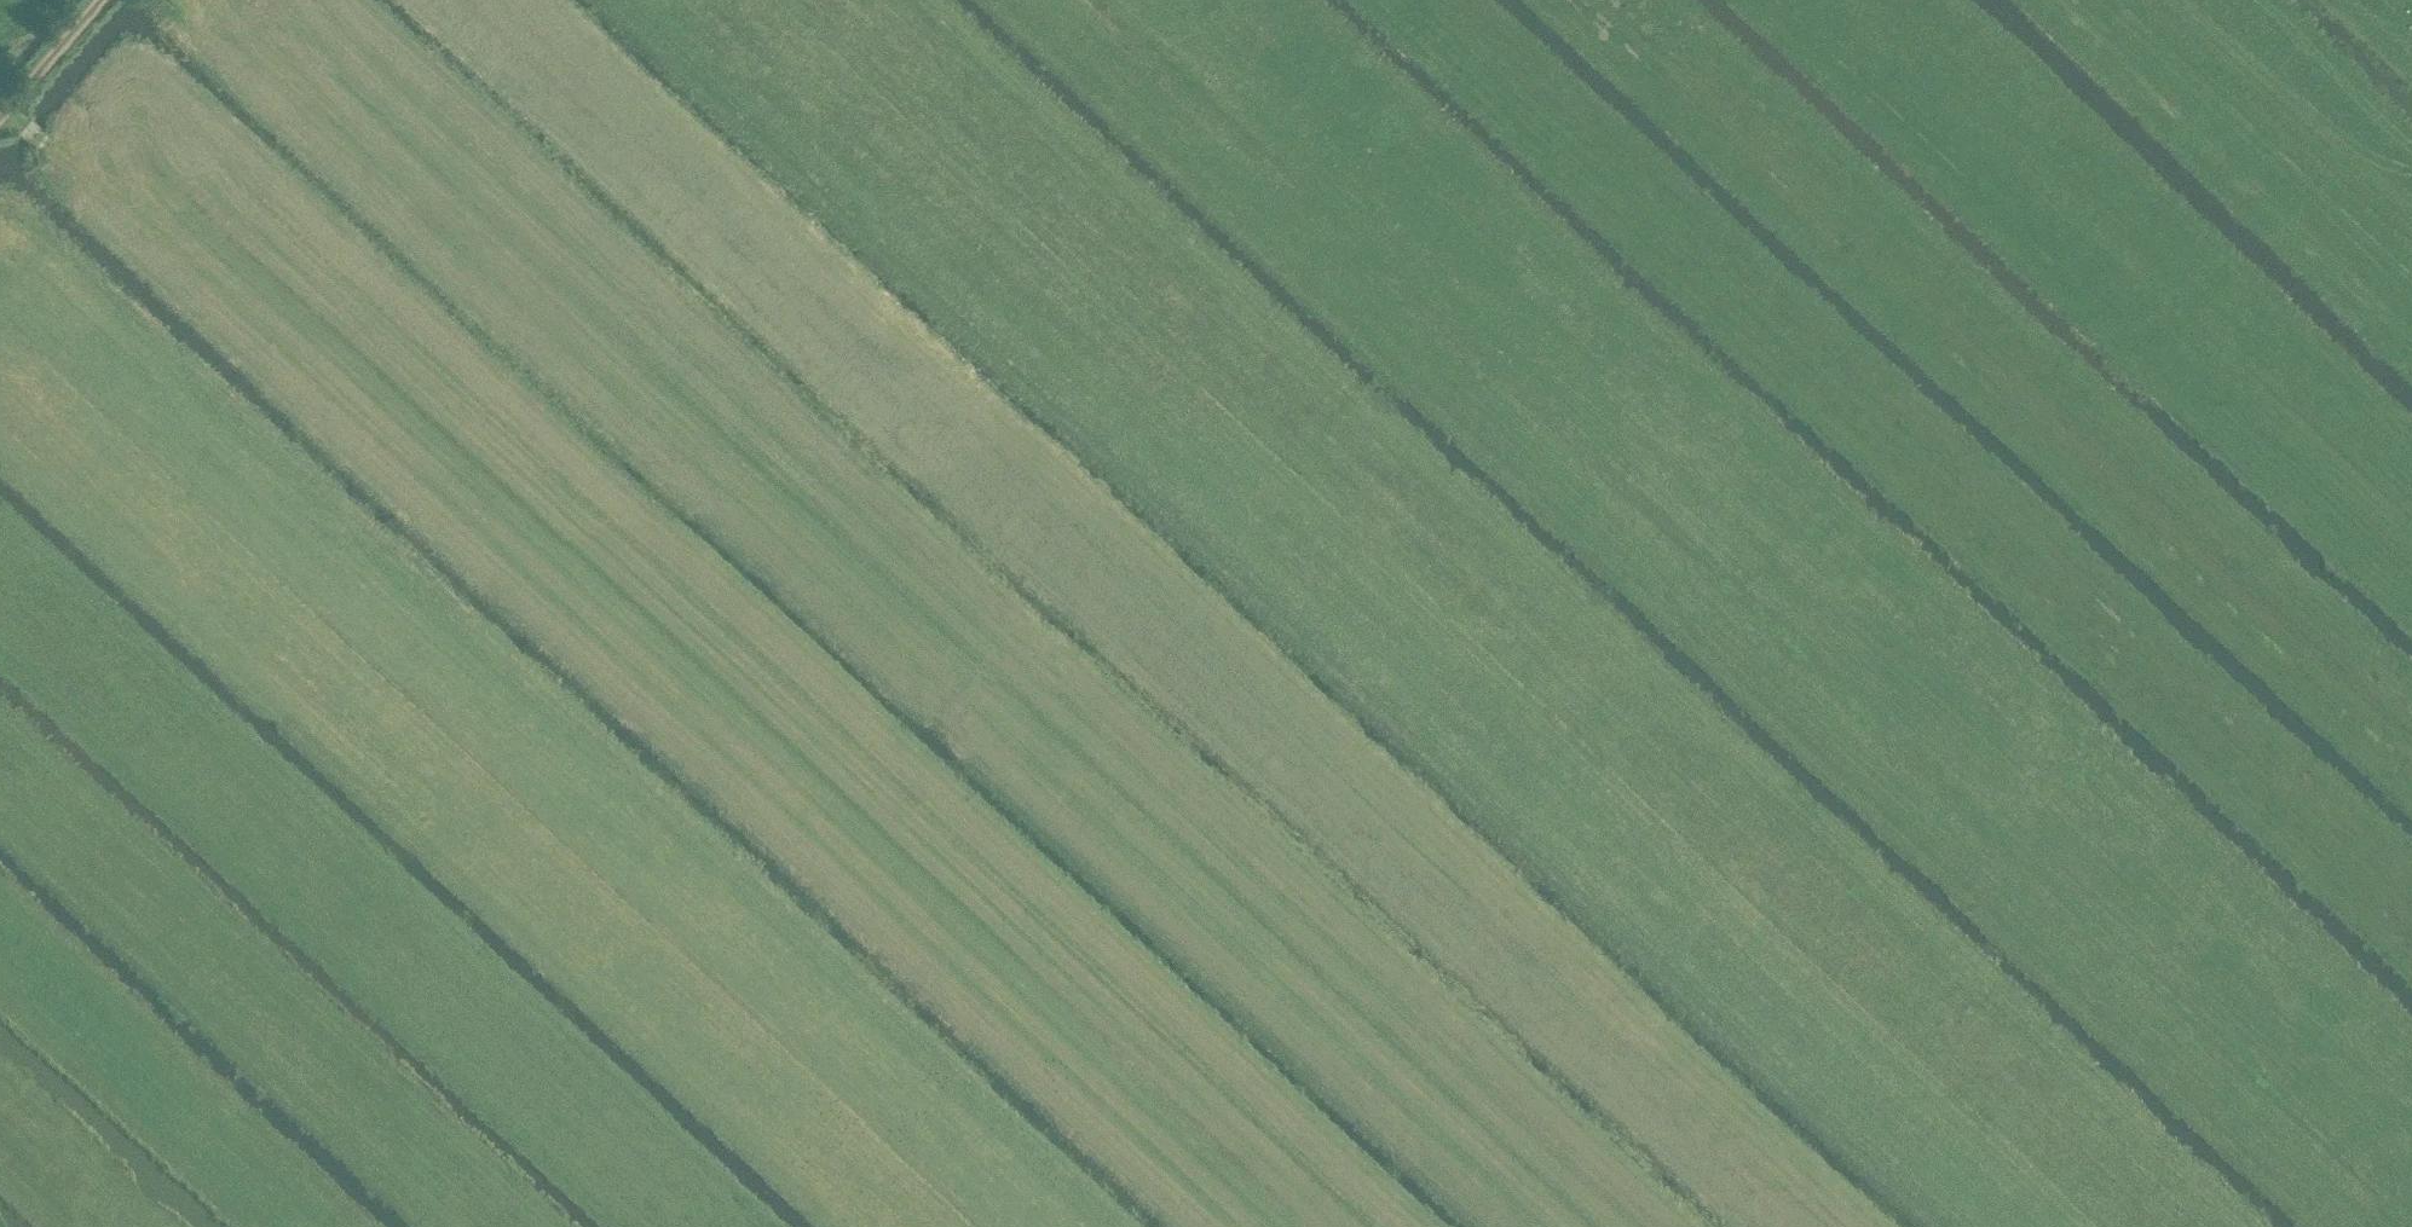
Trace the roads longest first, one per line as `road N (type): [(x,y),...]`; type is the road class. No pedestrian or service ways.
road 1 (track): [(0,117),(101,0)]

